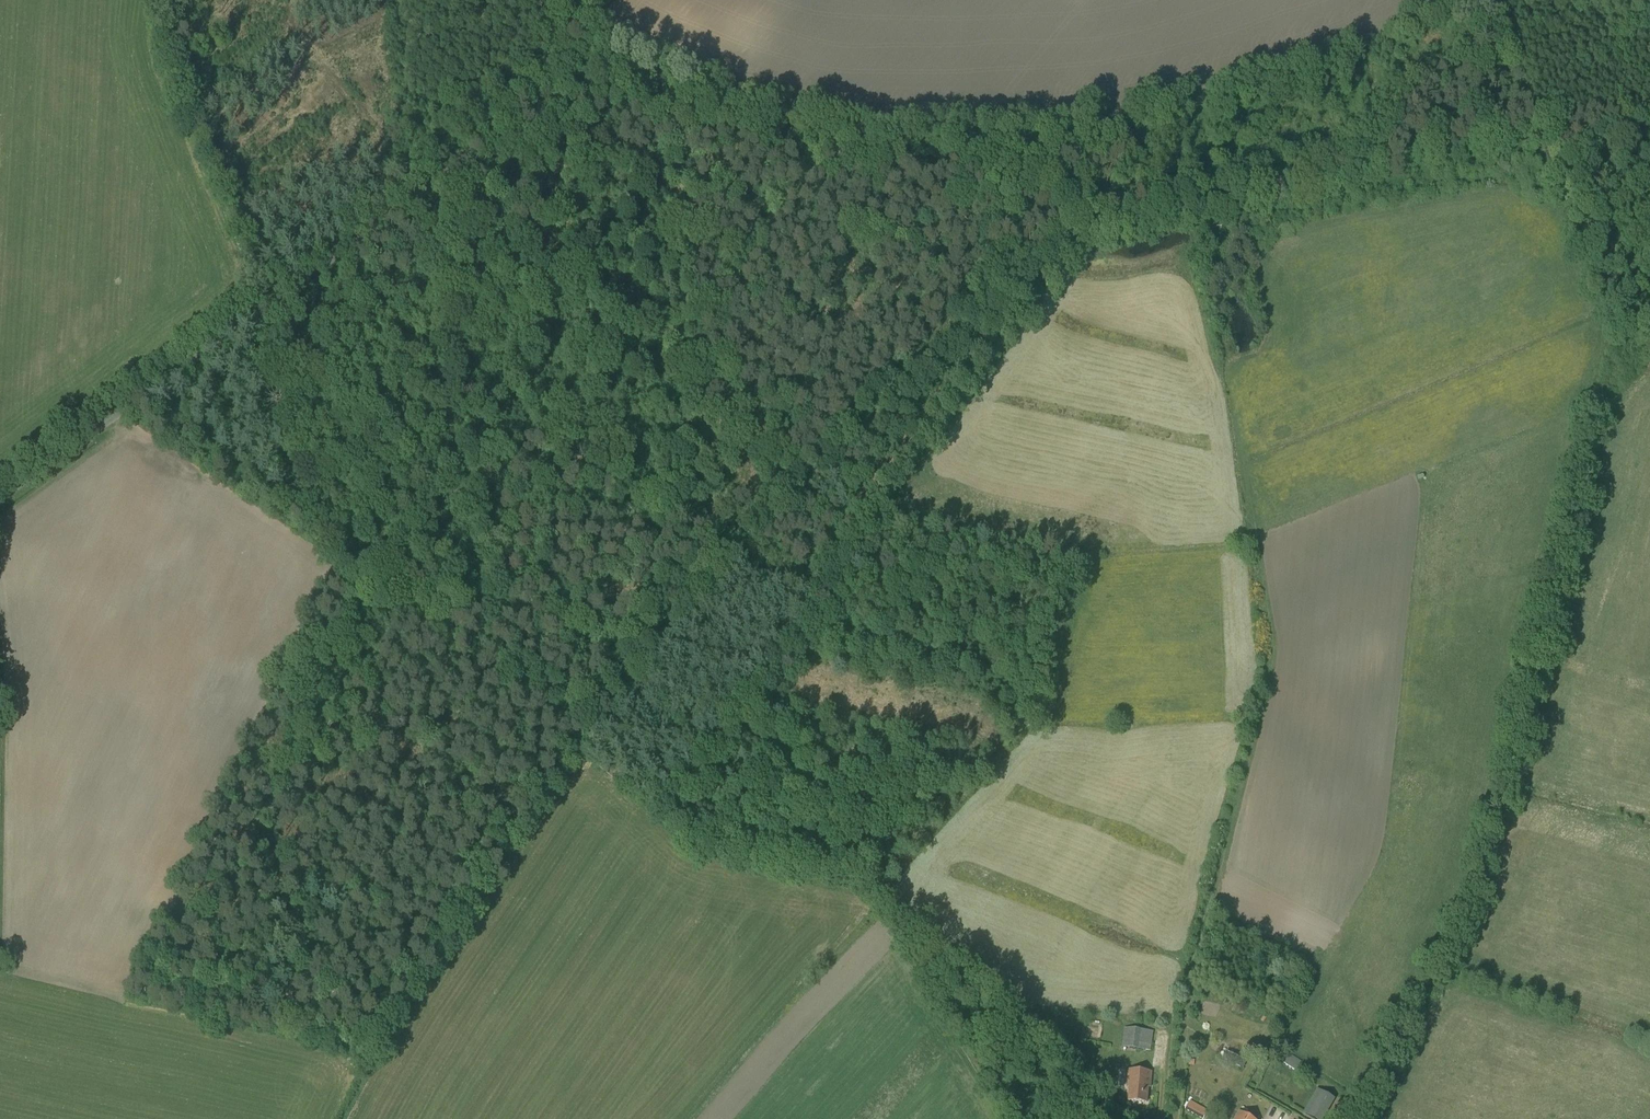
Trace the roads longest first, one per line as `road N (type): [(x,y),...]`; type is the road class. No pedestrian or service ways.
road 1 (tertiary): [(0,498),(441,180),(599,0)]

